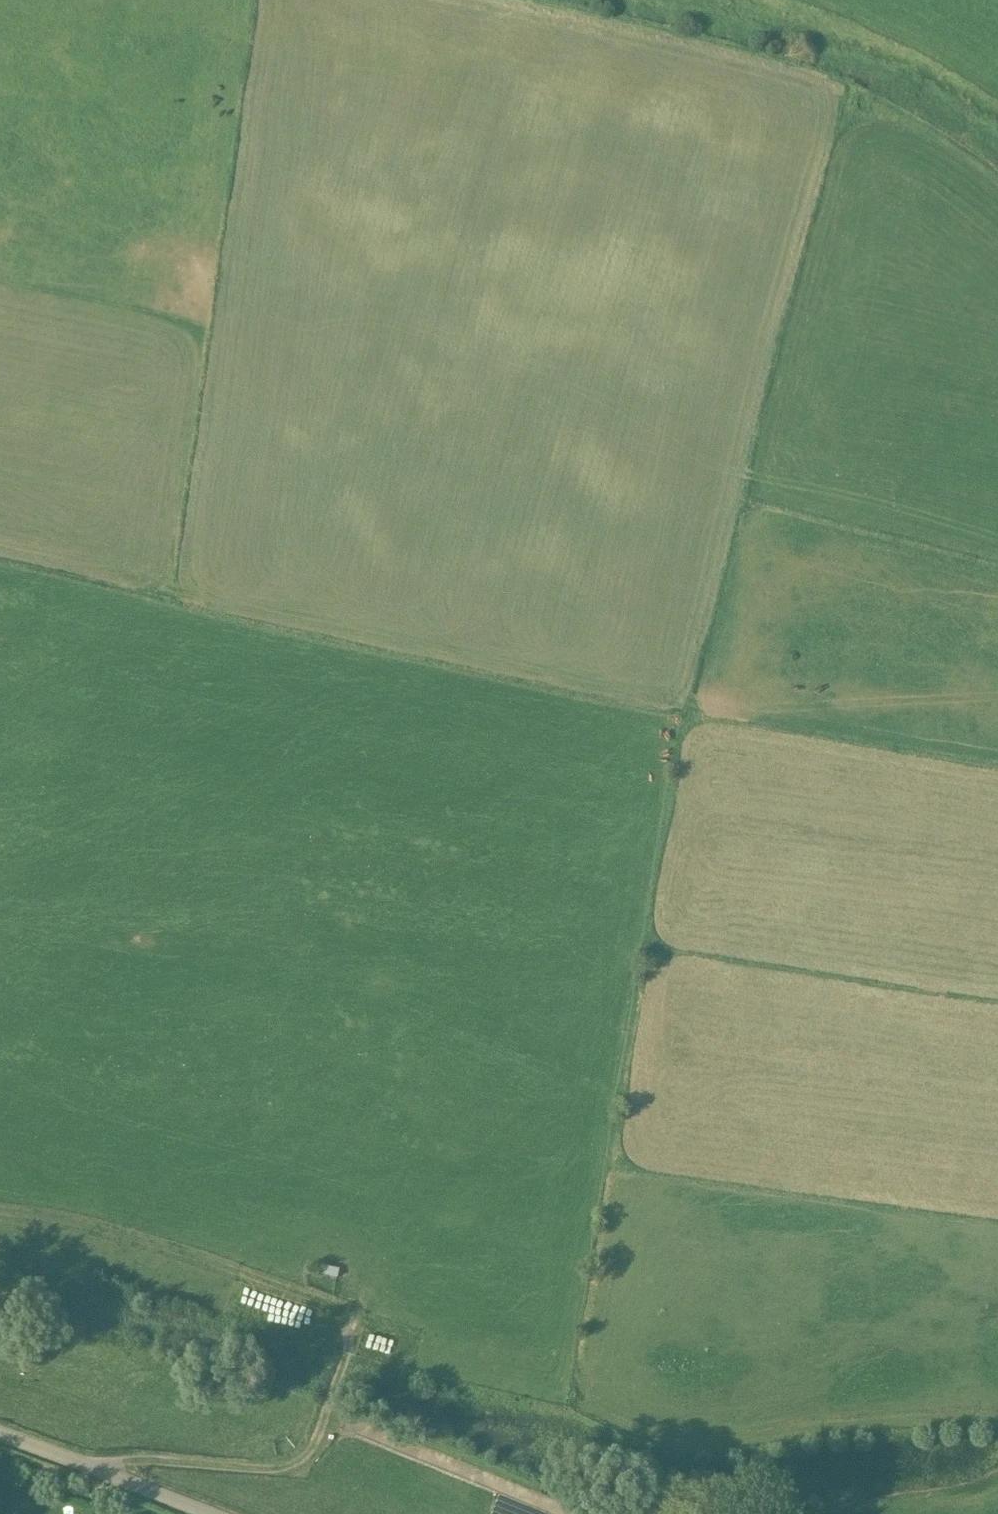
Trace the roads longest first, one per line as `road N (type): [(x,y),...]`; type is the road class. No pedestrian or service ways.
road 1 (track): [(0,1213),(89,1225),(174,1253),(338,1310),(348,1326),(322,1436),(297,1461),(83,1463)]
road 2 (track): [(325,1424),(566,1513)]
road 3 (unclassified): [(211,1513),(0,1434)]

